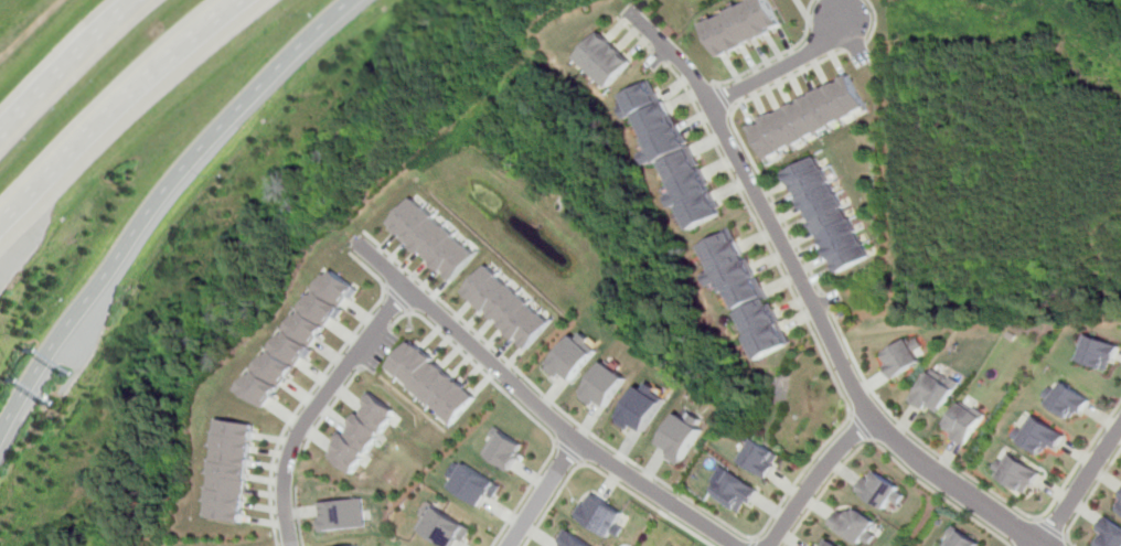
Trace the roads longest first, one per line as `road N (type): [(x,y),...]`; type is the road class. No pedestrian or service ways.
road 1 (residential): [(1039,545),(908,452),(875,417),(694,73),(631,13)]
road 2 (motorway): [(0,443),(73,321),(153,211),(243,106),(353,0)]
road 3 (motorway): [(0,223),(111,110),(243,0)]
road 4 (residential): [(405,289),(293,445),(285,484),(290,545)]
road 5 (residential): [(577,440),(405,289)]
road 6 (residential): [(736,545),(577,440)]
road 7 (motorway): [(139,0),(0,128)]
road 8 (residential): [(875,417),(834,456),(769,545)]
road 9 (residential): [(711,104),(821,44),(841,18)]
road 10 (residential): [(1041,545),(1120,426)]
road 11 (residential): [(577,440),(505,545)]

